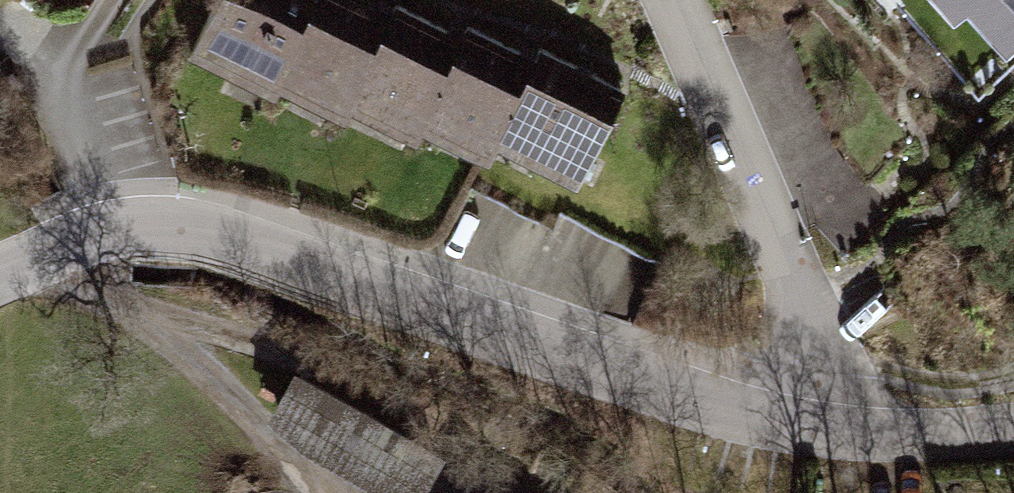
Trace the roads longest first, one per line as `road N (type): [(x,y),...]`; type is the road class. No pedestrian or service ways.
road 1 (residential): [(0,279),(73,248),(146,231),(248,253),(850,440)]
road 2 (residential): [(850,440),(801,293),(674,0)]
road 3 (track): [(144,307),(357,372),(524,492)]
road 4 (track): [(84,245),(261,430),(309,492)]
road 5 (residential): [(850,440),(1013,424)]

